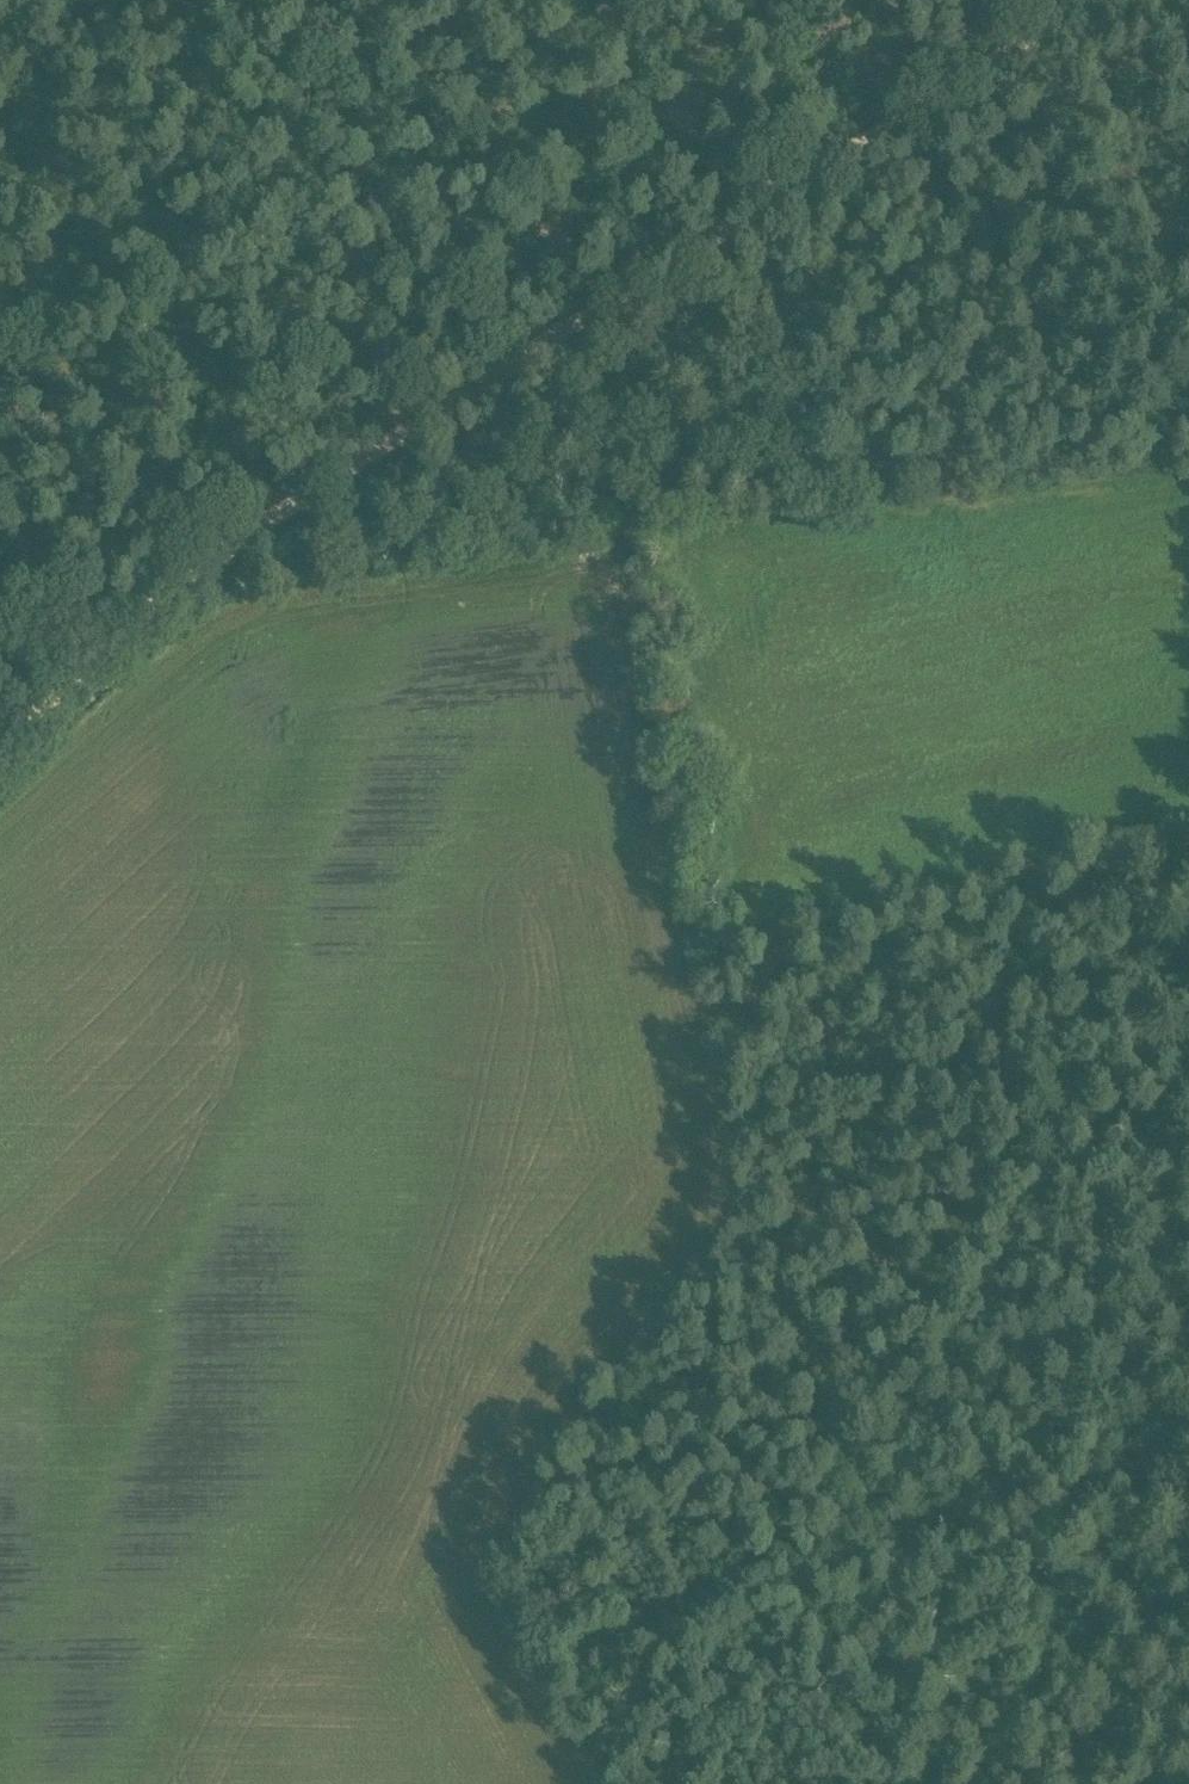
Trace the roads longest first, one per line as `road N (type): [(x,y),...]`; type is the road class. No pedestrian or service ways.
road 1 (track): [(0,748),(152,611),(308,489),(777,188),(1123,0)]
road 2 (track): [(0,457),(68,572),(152,611)]

